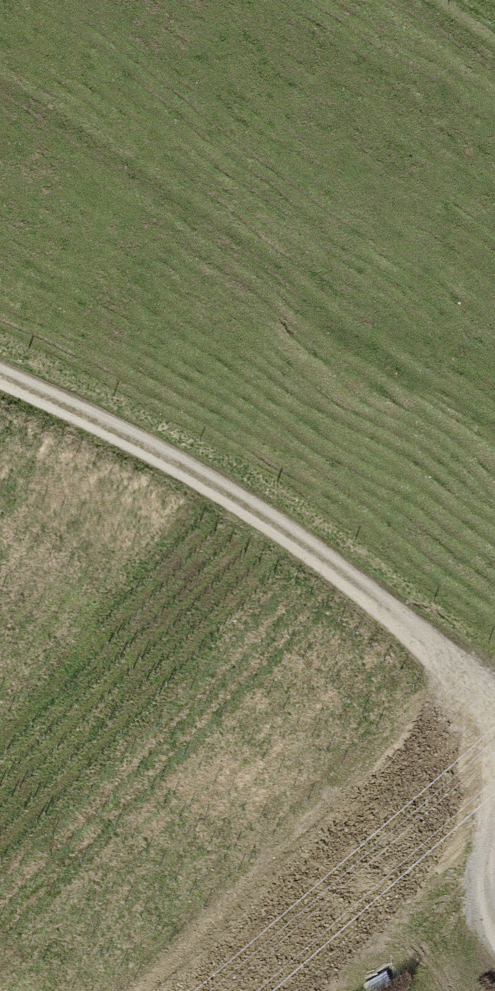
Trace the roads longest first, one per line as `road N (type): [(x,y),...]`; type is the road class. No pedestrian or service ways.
road 1 (motorway): [(494,224),(363,328),(0,647)]
road 2 (track): [(494,723),(465,682),(368,590),(180,468),(0,377)]
road 3 (motorway): [(352,990),(494,881)]

